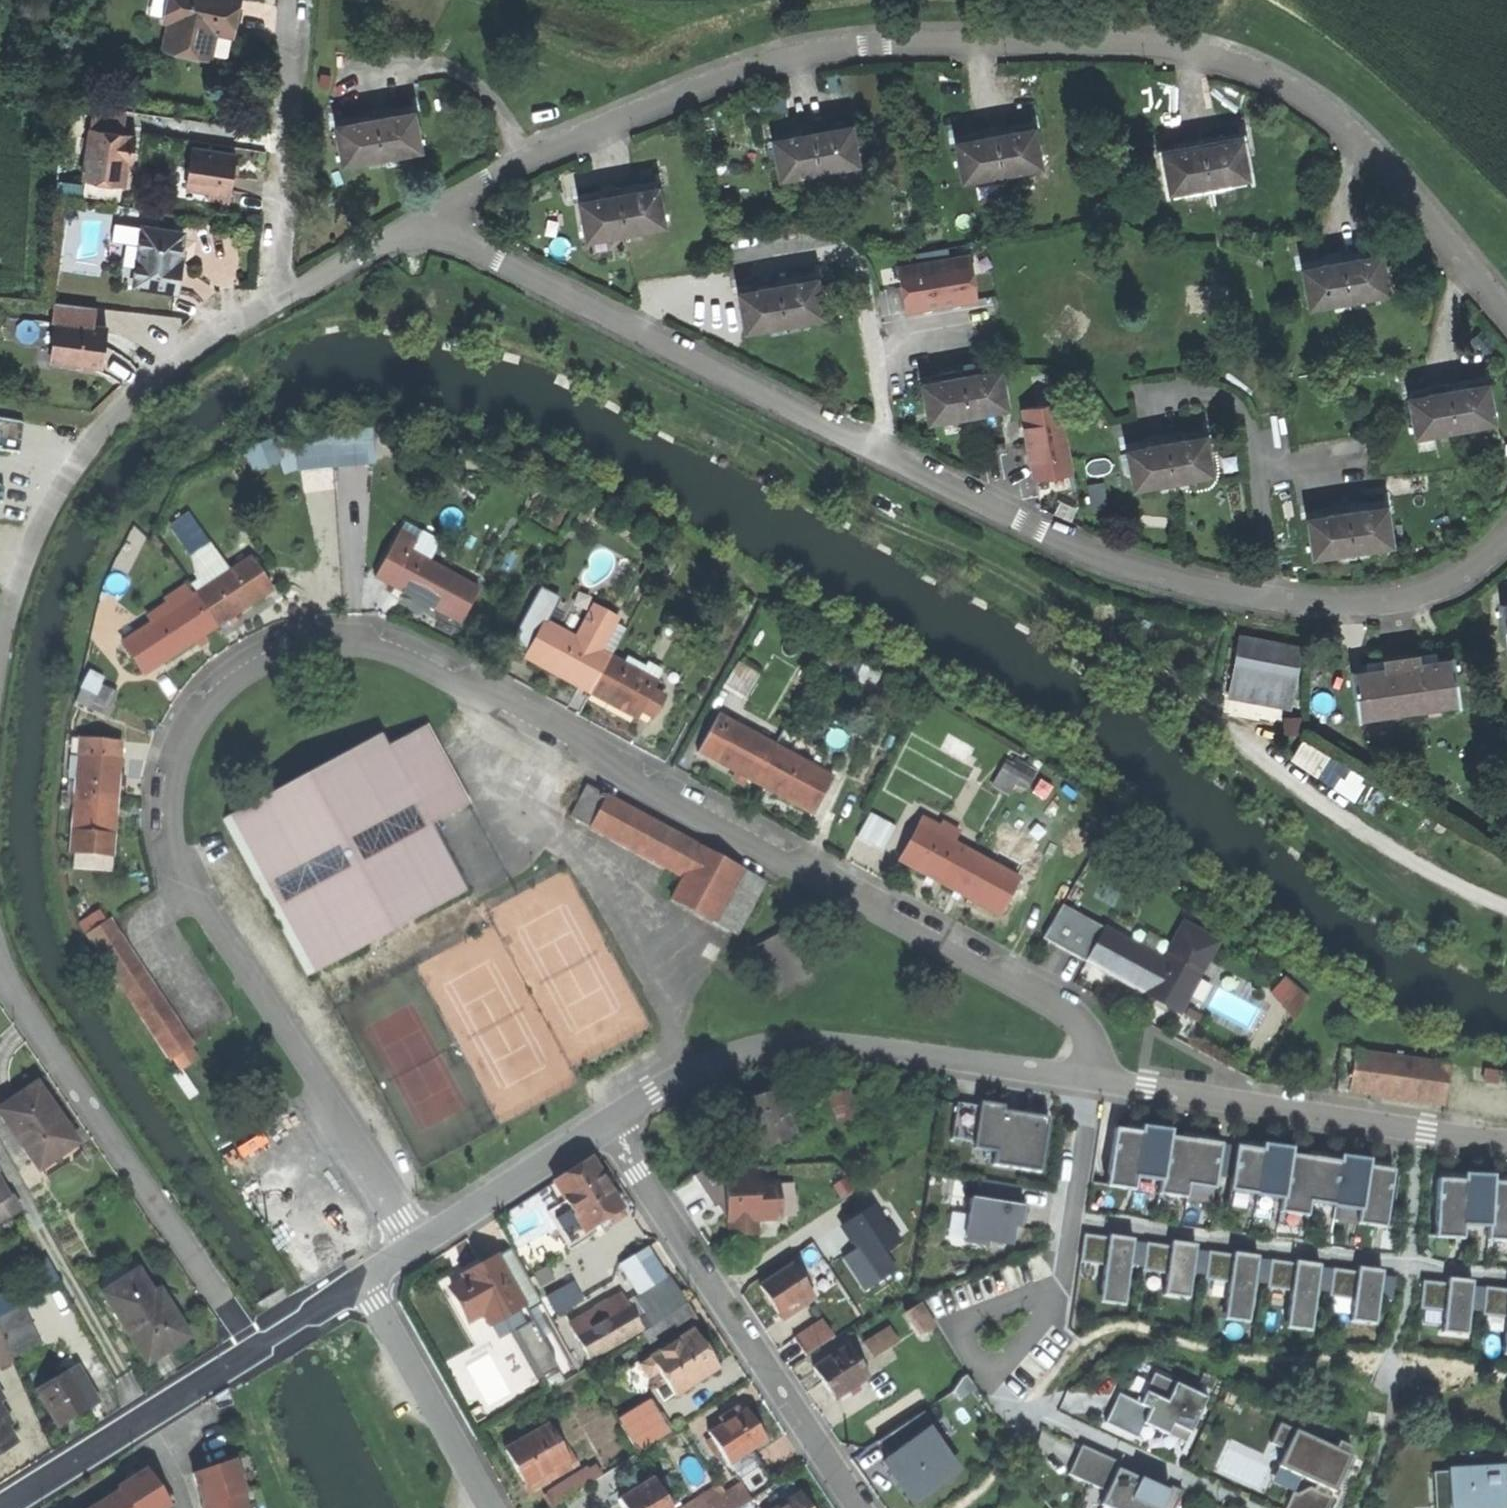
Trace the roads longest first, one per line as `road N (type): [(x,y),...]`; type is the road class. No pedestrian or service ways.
road 1 (residential): [(1092,1078),(1081,1028),(1056,1004),(643,783),(508,699),(375,648),(304,649),(232,683),(188,728),(175,776),(176,836),(198,892),(415,1245)]
road 2 (residential): [(431,211),(503,168),(788,54),(861,44),(1158,42),(1229,55),(1354,130),(1506,311)]
road 3 (residential): [(1506,545),(1434,592),(1358,607),(1221,590),(1092,550),(460,244),(431,211)]
road 4 (residential): [(607,1126),(717,1066),(818,1045),(1092,1078)]
road 5 (residential): [(0,652),(8,607),(49,502),(91,448),(223,327),(285,295)]
road 6 (residential): [(253,1347),(10,976),(0,947)]
road 7 (residential): [(862,1507),(607,1126)]
road 8 (residential): [(1506,1137),(1092,1078)]
road 9 (residential): [(0,1507),(253,1347)]
road 10 (residential): [(285,295),(277,256),(294,0)]
road 11 (residential): [(492,1507),(363,1279)]
road 12 (residential): [(415,1245),(607,1126)]
road 13 (residential): [(1092,1078),(1062,1286),(1052,1298)]
road 14 (residential): [(1052,1298),(1044,1321),(996,1374),(983,1374),(958,1342),(958,1328),(1008,1302)]
road 15 (residential): [(285,295),(431,211)]
road 16 (residential): [(253,1347),(363,1279)]

